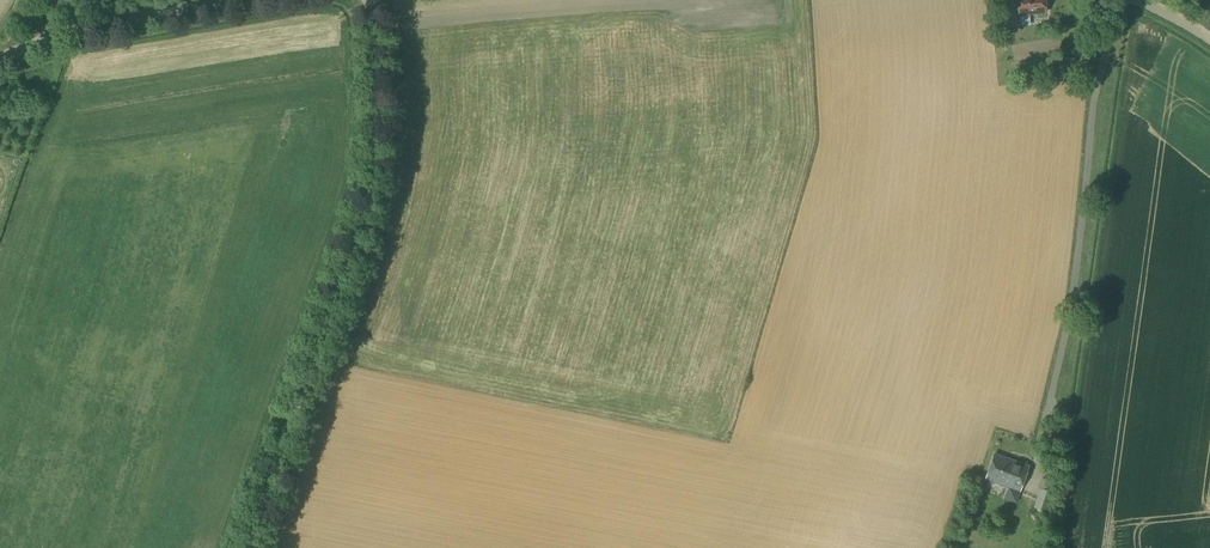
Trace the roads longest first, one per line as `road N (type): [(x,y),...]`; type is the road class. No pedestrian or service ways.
road 1 (unclassified): [(248,547),(371,194),(377,151),(369,0)]
road 2 (tertiary): [(246,0),(107,24),(0,61)]

